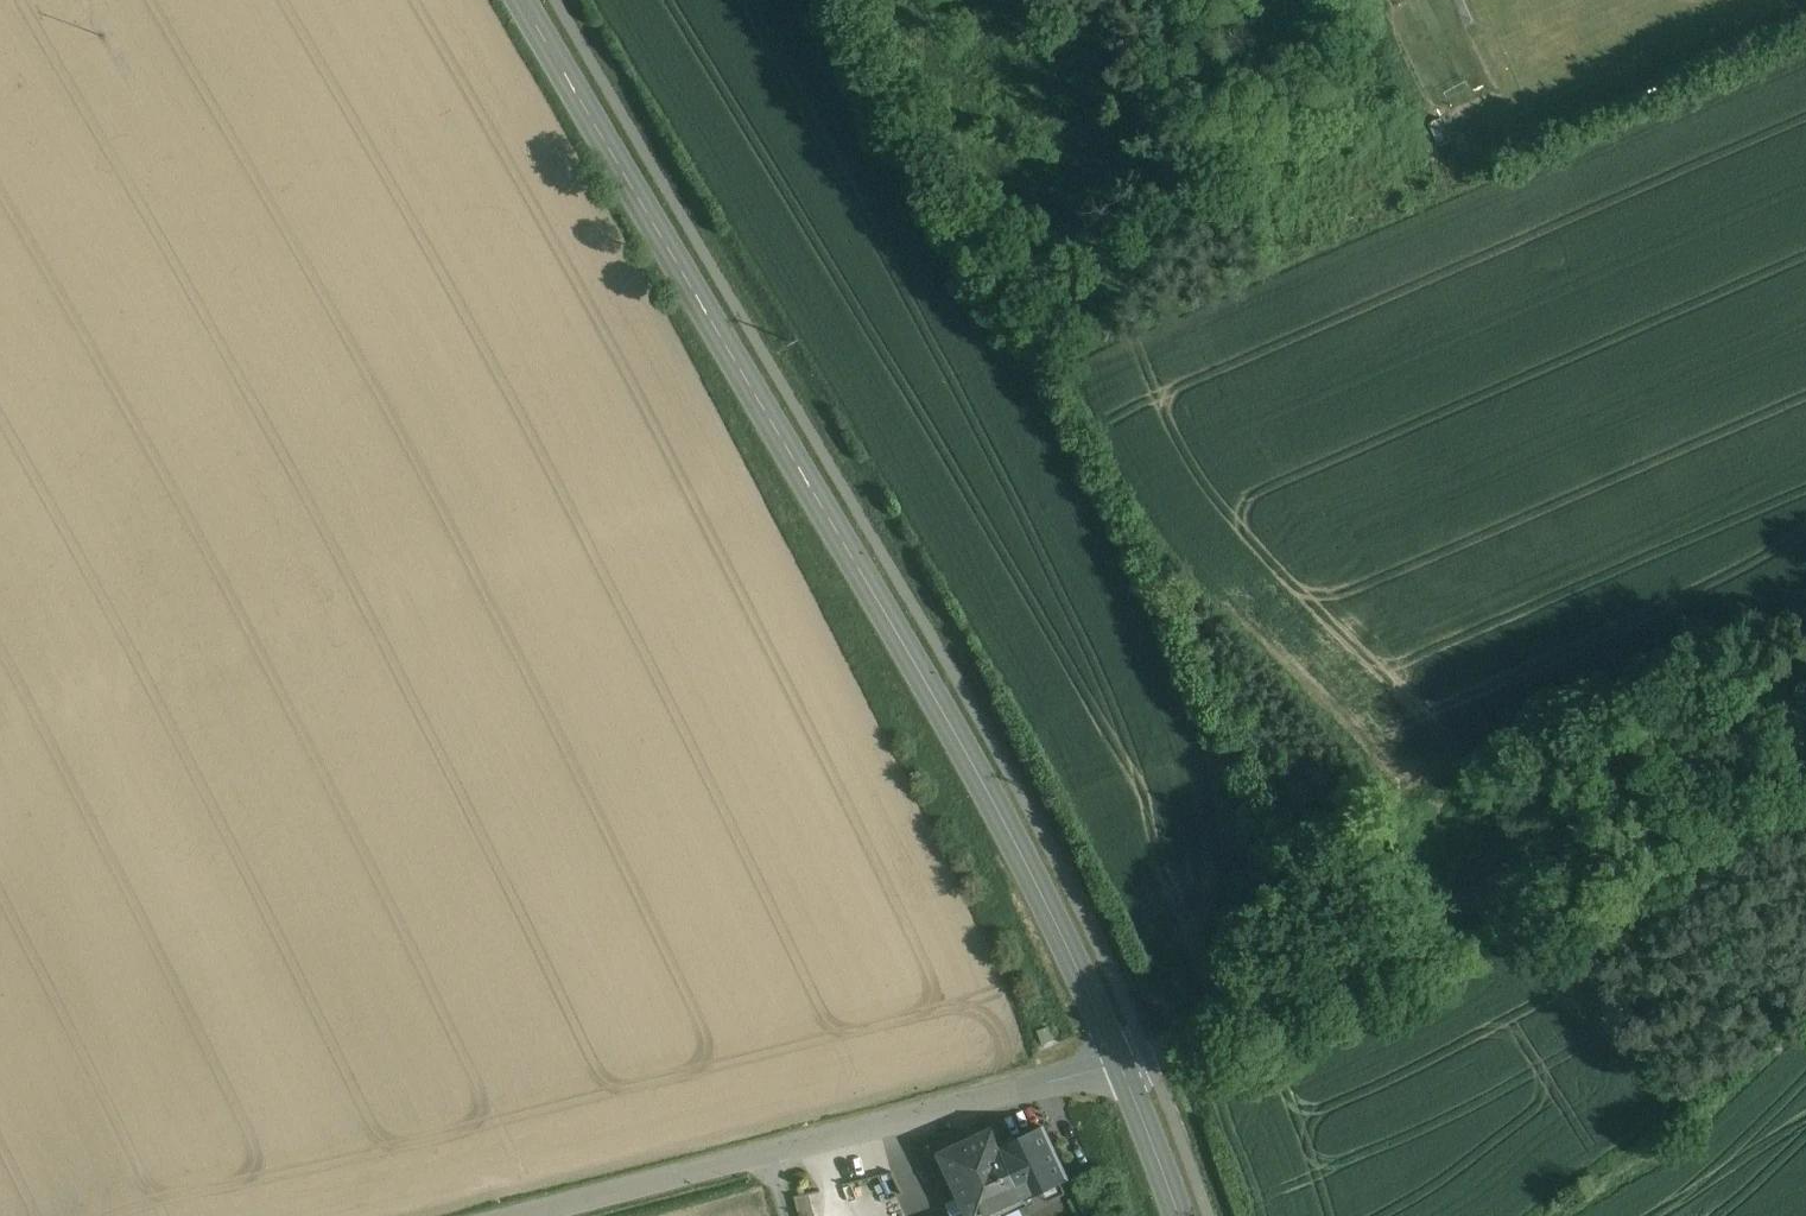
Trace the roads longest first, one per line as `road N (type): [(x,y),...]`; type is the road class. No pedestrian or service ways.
road 1 (secondary): [(522,0),(964,745),(1123,1064)]
road 2 (unclassified): [(1805,666),(1737,732),(1590,831),(1296,989),(1123,1064)]
road 3 (unclassified): [(776,1157),(1123,1064)]
road 4 (unclassified): [(543,1215),(776,1157)]
road 5 (secondary): [(1123,1064),(1179,1215)]

